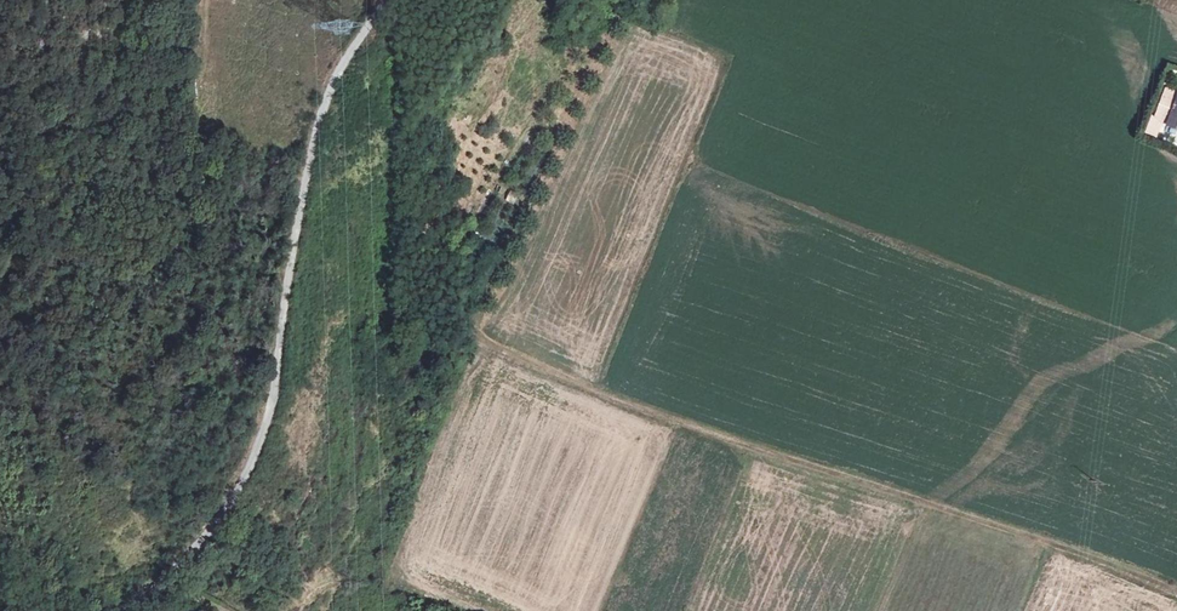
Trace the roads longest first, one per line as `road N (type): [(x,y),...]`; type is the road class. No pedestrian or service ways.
road 1 (track): [(387,0),(343,63),(320,113),(270,403),(253,455),(206,534),(128,610)]

